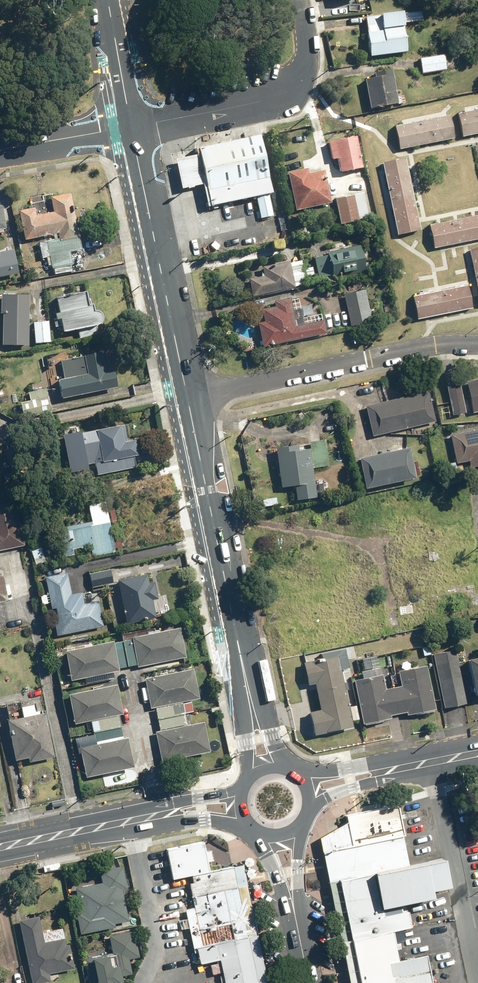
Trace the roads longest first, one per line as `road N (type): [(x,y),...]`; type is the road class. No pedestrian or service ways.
road 1 (residential): [(133,126),(247,685)]
road 2 (residential): [(133,126),(295,88),(307,57),(300,0)]
road 3 (tertiary): [(138,818),(0,847)]
road 4 (residential): [(133,126),(0,149)]
road 5 (residential): [(108,0),(133,126)]

